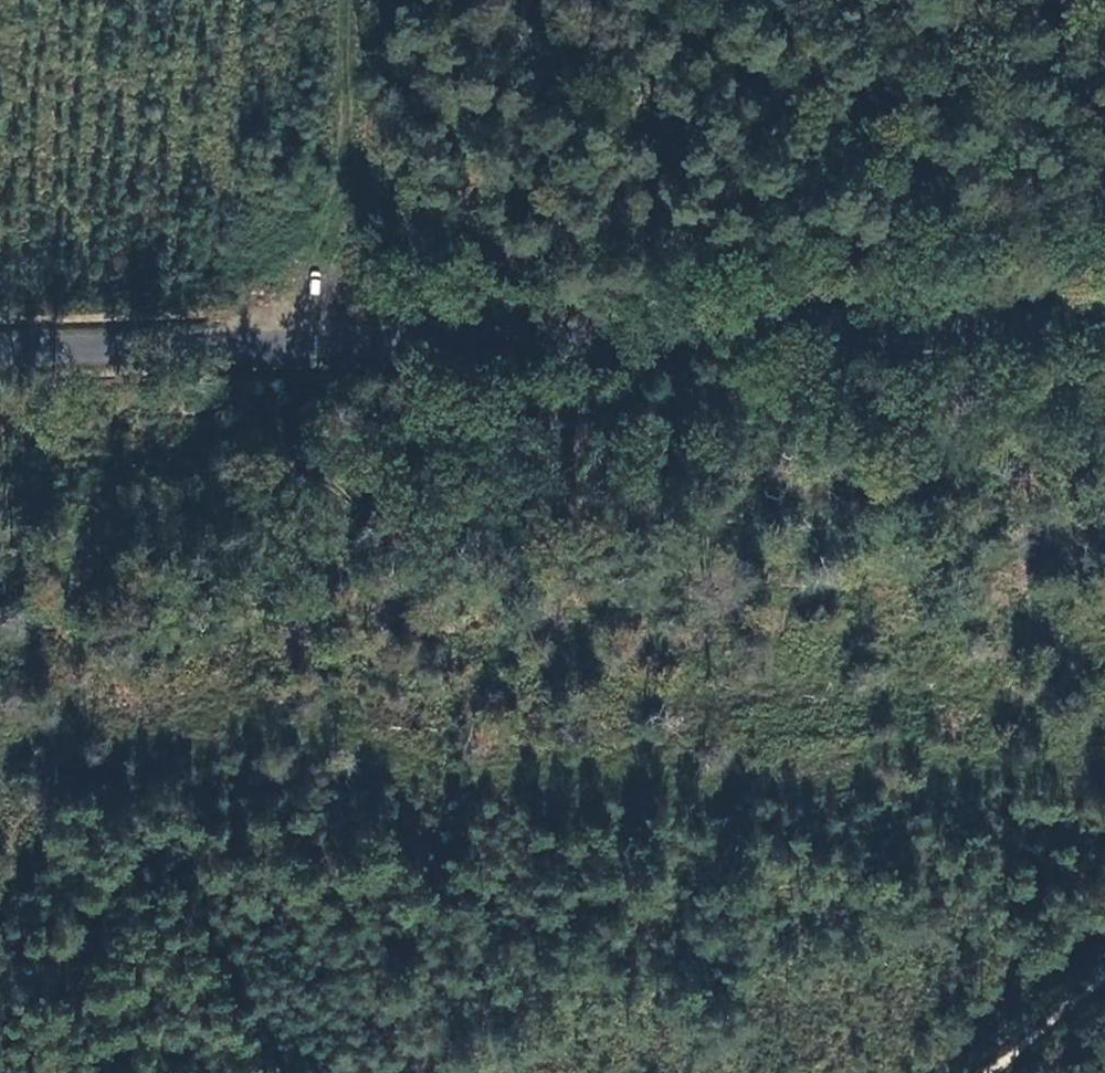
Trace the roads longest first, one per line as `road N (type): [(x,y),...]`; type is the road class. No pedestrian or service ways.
road 1 (tertiary): [(1104,320),(0,353)]
road 2 (track): [(993,1072),(1104,980)]

